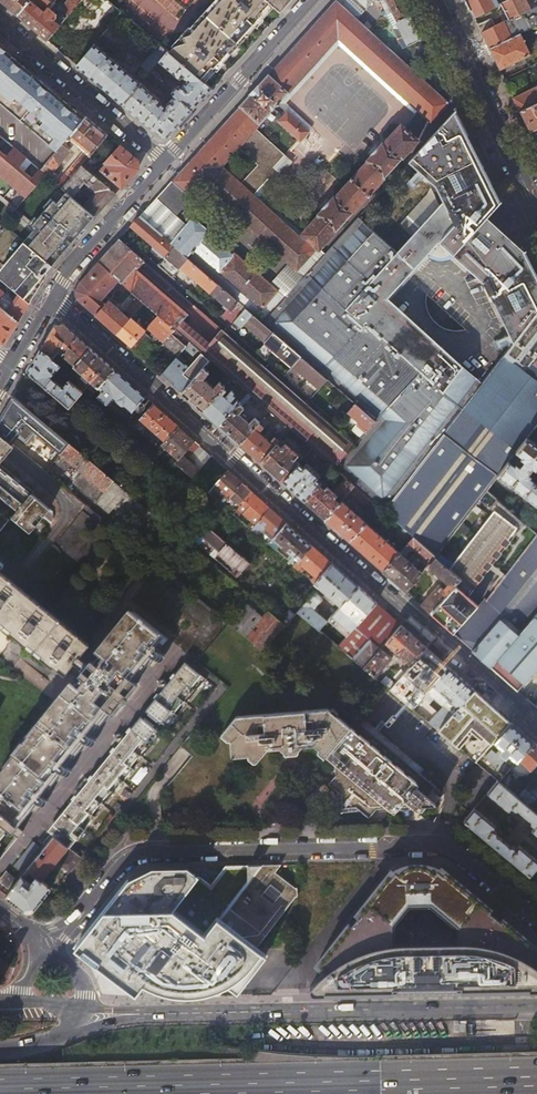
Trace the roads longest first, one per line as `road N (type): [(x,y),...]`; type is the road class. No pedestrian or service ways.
road 1 (residential): [(55,297),(536,725)]
road 2 (trunk): [(536,1076),(0,1090)]
road 3 (residential): [(536,920),(458,858),(429,850),(153,851),(121,866),(81,915)]
road 4 (primary): [(536,1005),(157,1014)]
road 5 (residential): [(0,870),(179,652)]
road 6 (residential): [(168,169),(317,0)]
road 7 (residential): [(0,25),(168,169)]
road 8 (tertiary): [(437,0),(536,194)]
road 9 (residential): [(55,297),(168,169)]

